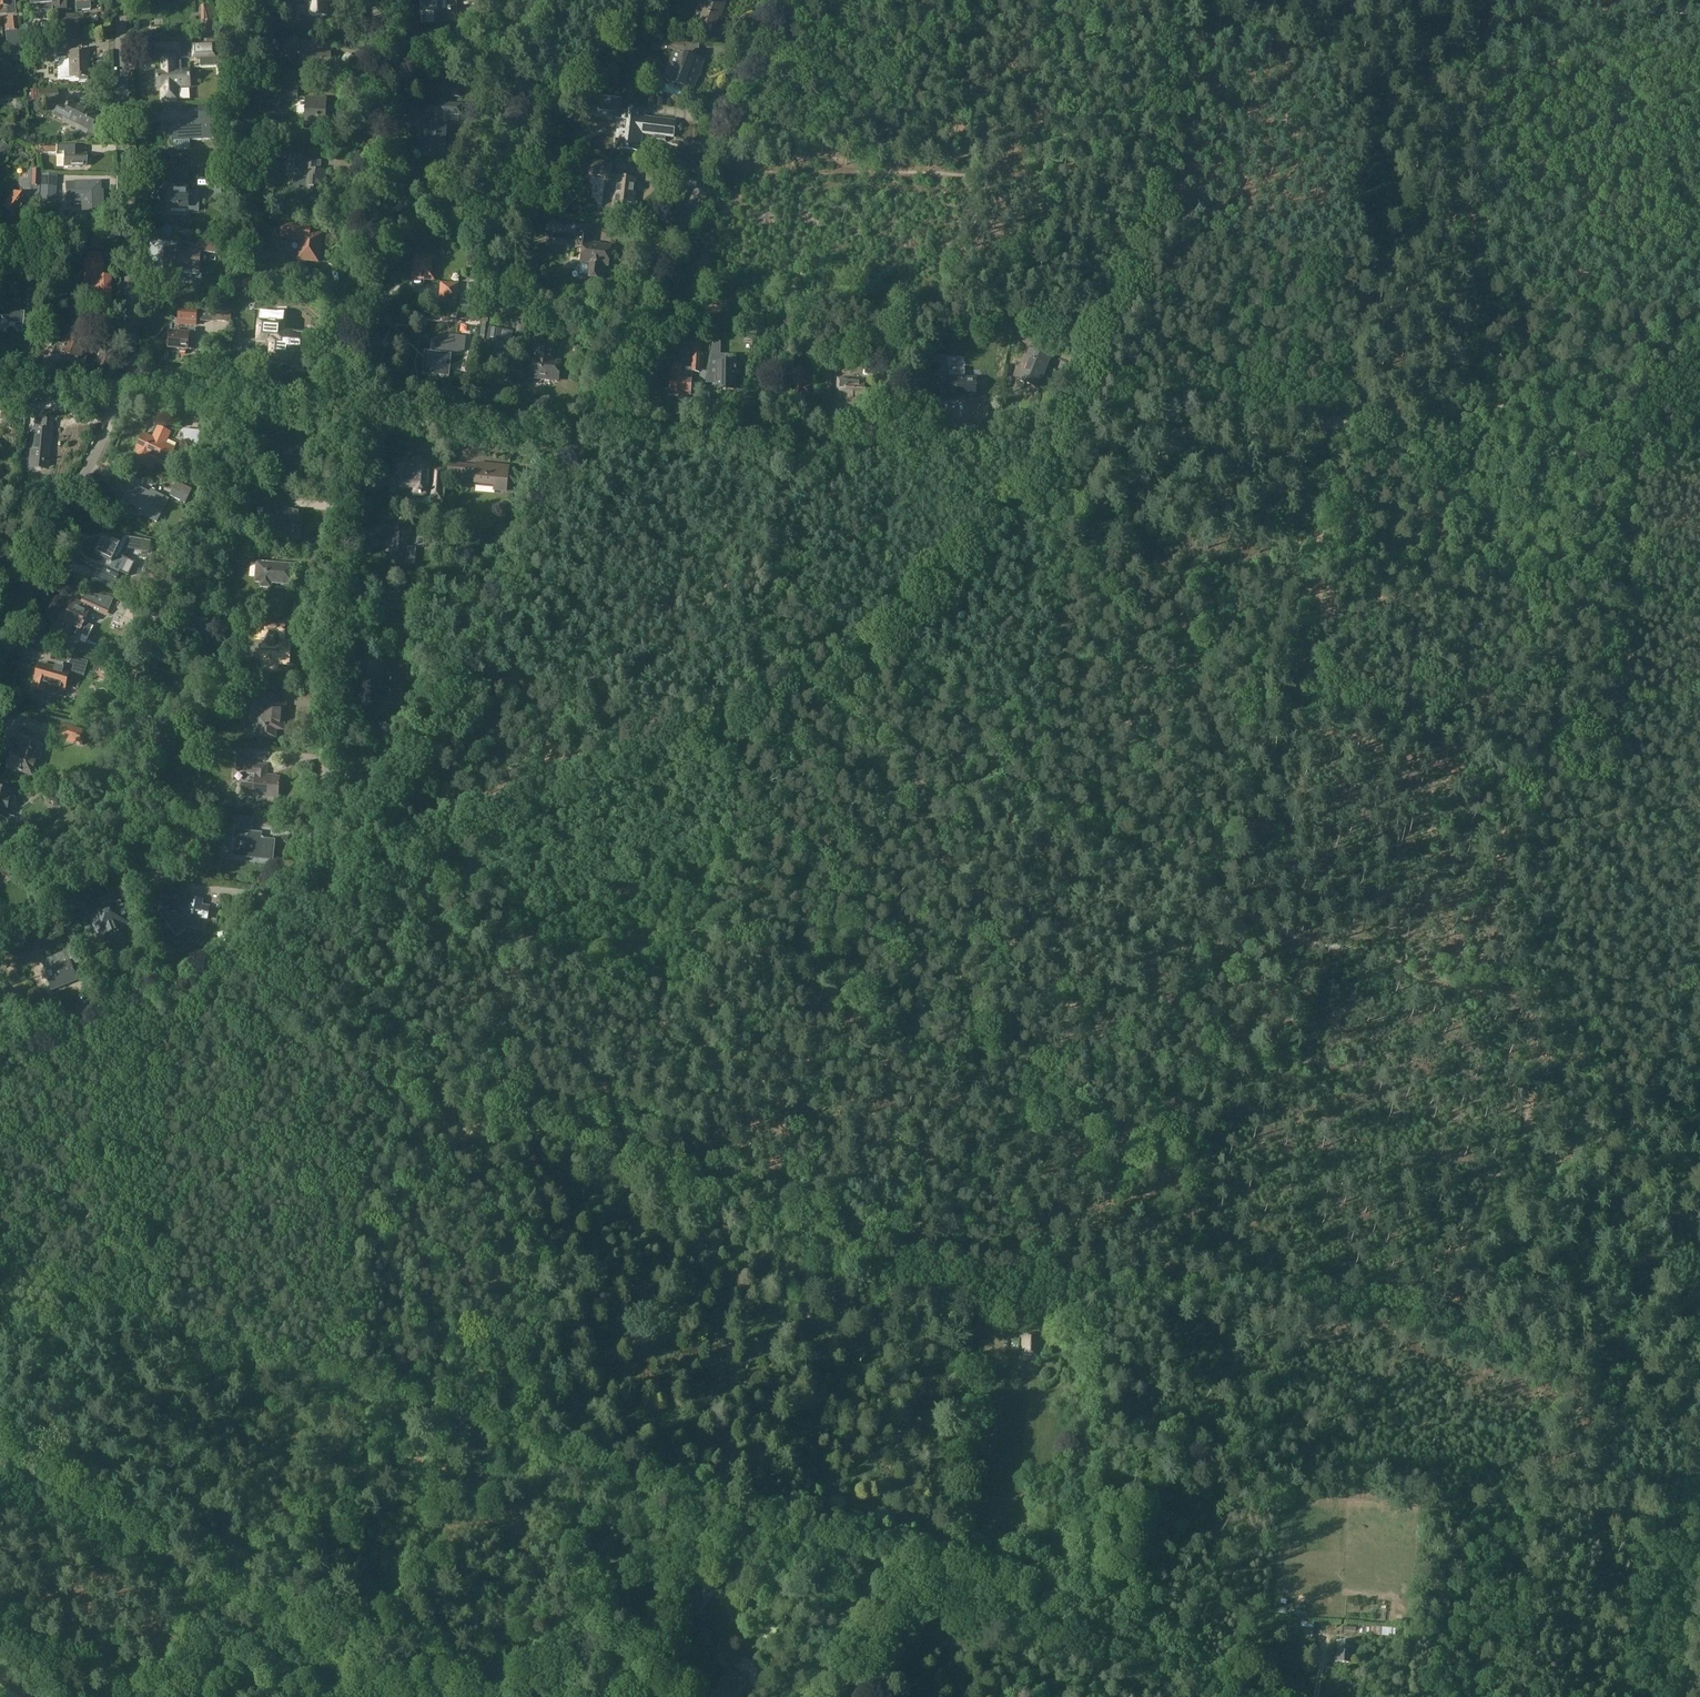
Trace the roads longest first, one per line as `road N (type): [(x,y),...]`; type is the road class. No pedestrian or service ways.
road 1 (track): [(1127,1292),(701,997),(792,445)]
road 2 (track): [(911,1581),(0,1281)]
road 3 (unclassified): [(0,1055),(231,959),(318,906),(354,410)]
road 4 (track): [(1174,0),(1160,194),(1066,442),(885,639),(788,681)]
road 5 (track): [(1531,979),(1533,780),(1588,786),(1611,776),(1639,386)]
road 6 (track): [(911,1581),(927,1533),(916,1459),(933,1404),(928,1375),(904,1353),(849,1332),(811,1287),(730,1265),(720,1310),(738,1337),(773,1342),(788,1306)]
road 7 (track): [(1309,941),(1050,827),(788,681)]
road 8 (track): [(669,1190),(701,997),(327,900)]
road 9 (track): [(1309,941),(1271,1036),(1223,1046),(1013,942),(954,904),(946,887),(951,858),(982,791)]
road 10 (track): [(1066,442),(1592,404),(1639,386)]
road 11 (track): [(1533,780),(1442,768),(1259,697),(1334,421)]
road 12 (track): [(587,428),(475,648),(338,887)]
road 13 (track): [(515,950),(485,1108),(167,986)]
road 14 (track): [(788,681),(360,886),(338,887)]
road 15 (unclassified): [(1066,442),(918,454),(587,428)]
road 16 (unclassified): [(587,428),(771,0)]
road 17 (track): [(710,156),(1163,156)]
road 18 (track): [(730,1265),(631,1232),(615,1237),(608,1248),(613,1292),(602,1322),(615,1434),(727,1471)]
road 19 (track): [(1490,0),(1463,411)]
road 20 (unclassified): [(354,410),(372,201),(371,0)]
road 21 (residential): [(129,332),(119,0)]
road 22 (track): [(1622,604),(1294,569)]
road 23 (track): [(261,1024),(134,1325)]
road 24 (track): [(416,1078),(320,1387)]
road 25 (track): [(1013,942),(960,1072),(958,1100),(932,1157),(881,1233)]
road 26 (track): [(1172,28),(1361,57),(1413,74),(1486,76)]
road 27 (track): [(957,1081),(717,900)]
road 28 (track): [(1699,1430),(1422,1314)]
road 29 (track): [(1422,1314),(1300,1290),(1139,1300),(1127,1292)]
road 30 (unclassified): [(0,657),(123,389)]
road 31 (secondary): [(232,1606),(0,1458)]
road 32 (track): [(968,1600),(972,1359)]
road 33 (unclassified): [(587,428),(354,410)]
road 34 (track): [(1531,979),(1464,980),(1413,947),(1309,941)]
road 35 (track): [(1129,1648),(911,1581)]
road 36 (residential): [(354,410),(130,390)]
road 37 (track): [(1422,1314),(1530,1138)]
road 38 (track): [(863,649),(1032,731)]
road 39 (track): [(744,1340),(721,1519)]
road 40 (secondary): [(376,1696),(232,1606)]
road 41 (residential): [(129,332),(101,332),(0,235)]
road 42 (track): [(1530,1138),(1531,979)]
road 43 (track): [(830,1087),(779,1237)]
road 44 (track): [(1258,1696),(1129,1648)]
road 45 (residential): [(123,389),(0,378)]

